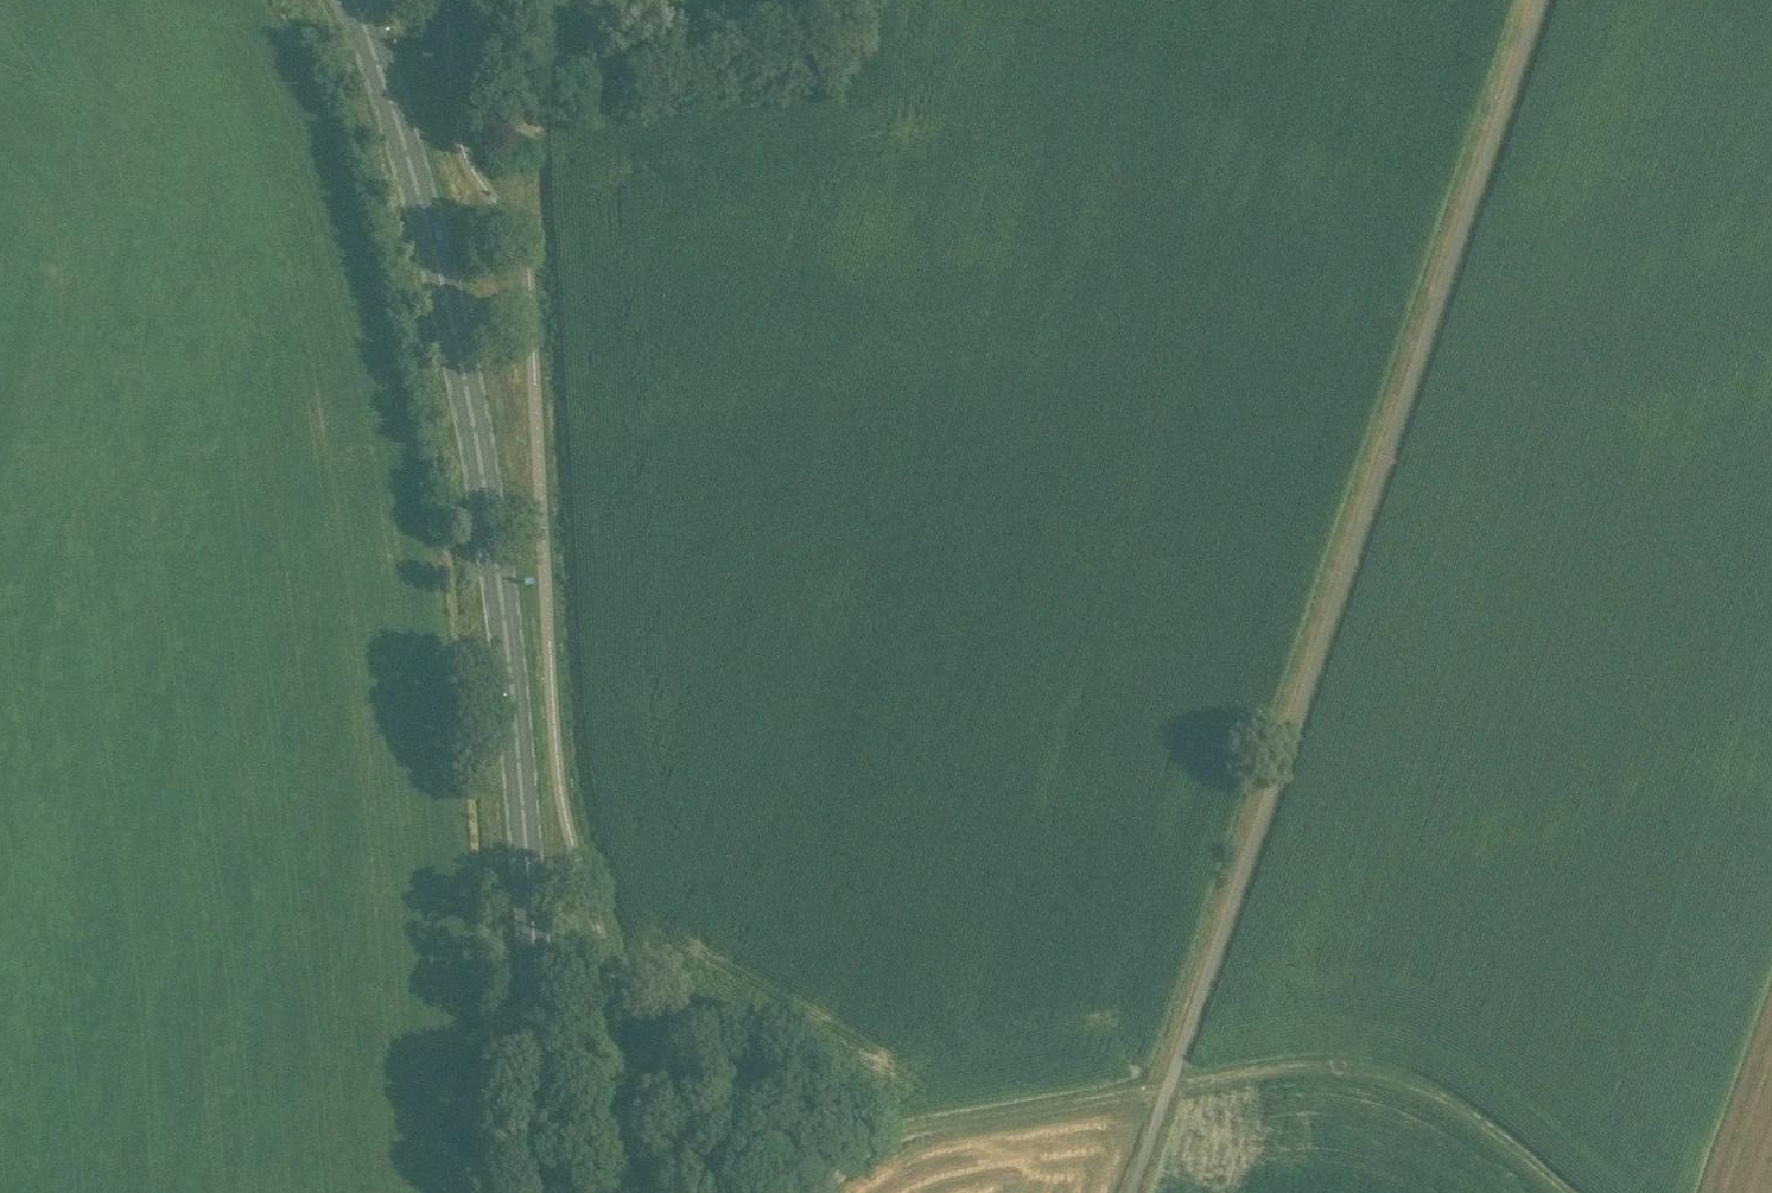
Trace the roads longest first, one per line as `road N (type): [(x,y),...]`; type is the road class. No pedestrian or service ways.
road 1 (primary): [(558,1192),(509,652),(467,389),(402,134),(353,0)]
road 2 (track): [(819,1192),(904,1135),(1322,1065),(1385,1073),(1464,1106),(1575,1192)]

